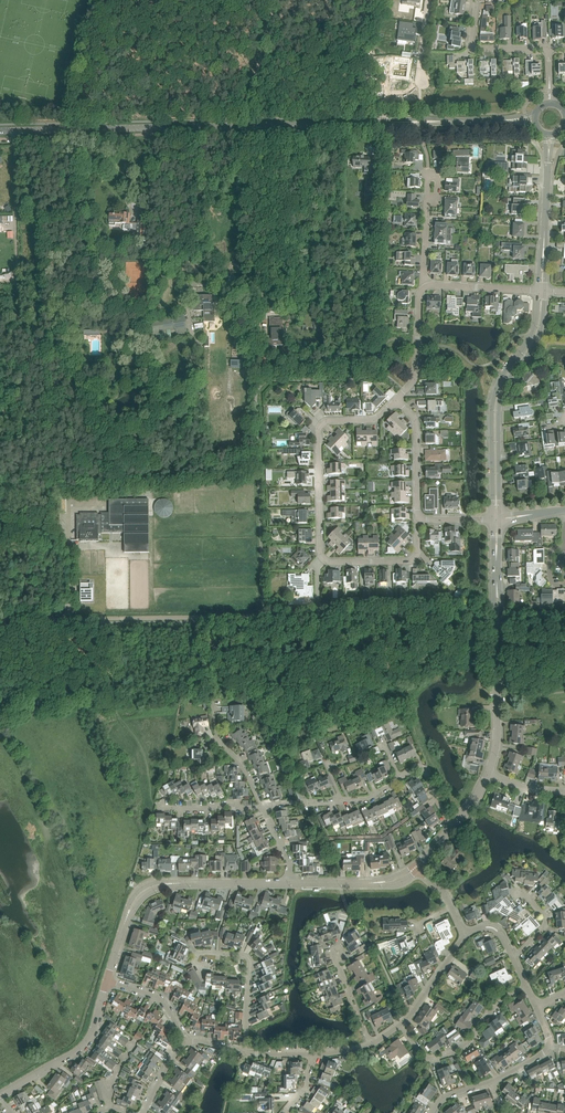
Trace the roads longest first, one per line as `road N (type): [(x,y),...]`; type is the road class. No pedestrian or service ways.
road 1 (track): [(0,621),(497,612)]
road 2 (tertiary): [(2,131),(498,120)]
road 3 (unclassified): [(106,982),(130,908),(152,886),(289,884)]
road 4 (unclassified): [(537,290),(534,330),(494,393),(492,519)]
road 5 (unclassified): [(502,518),(503,395),(541,331),(546,291)]
road 6 (residential): [(325,560),(320,426),(379,418),(396,400)]
road 7 (unclassified): [(487,775),(497,742),(496,572)]
road 8 (residential): [(244,1053),(250,962),(200,952),(194,964),(204,981)]
road 9 (residential): [(402,1022),(433,1060),(455,1052),(485,1012),(527,986)]
road 10 (unclassified): [(0,1095),(89,1041),(106,982)]
road 11 (track): [(234,126),(266,0)]
road 12 (unclassified): [(289,884),(389,882),(415,868)]
road 13 (residential): [(396,400),(416,424),(418,520)]
road 14 (residential): [(418,520),(411,560),(325,560)]
road 15 (residential): [(548,49),(476,49),(478,0)]
road 16 (residential): [(425,287),(415,378),(396,400)]

